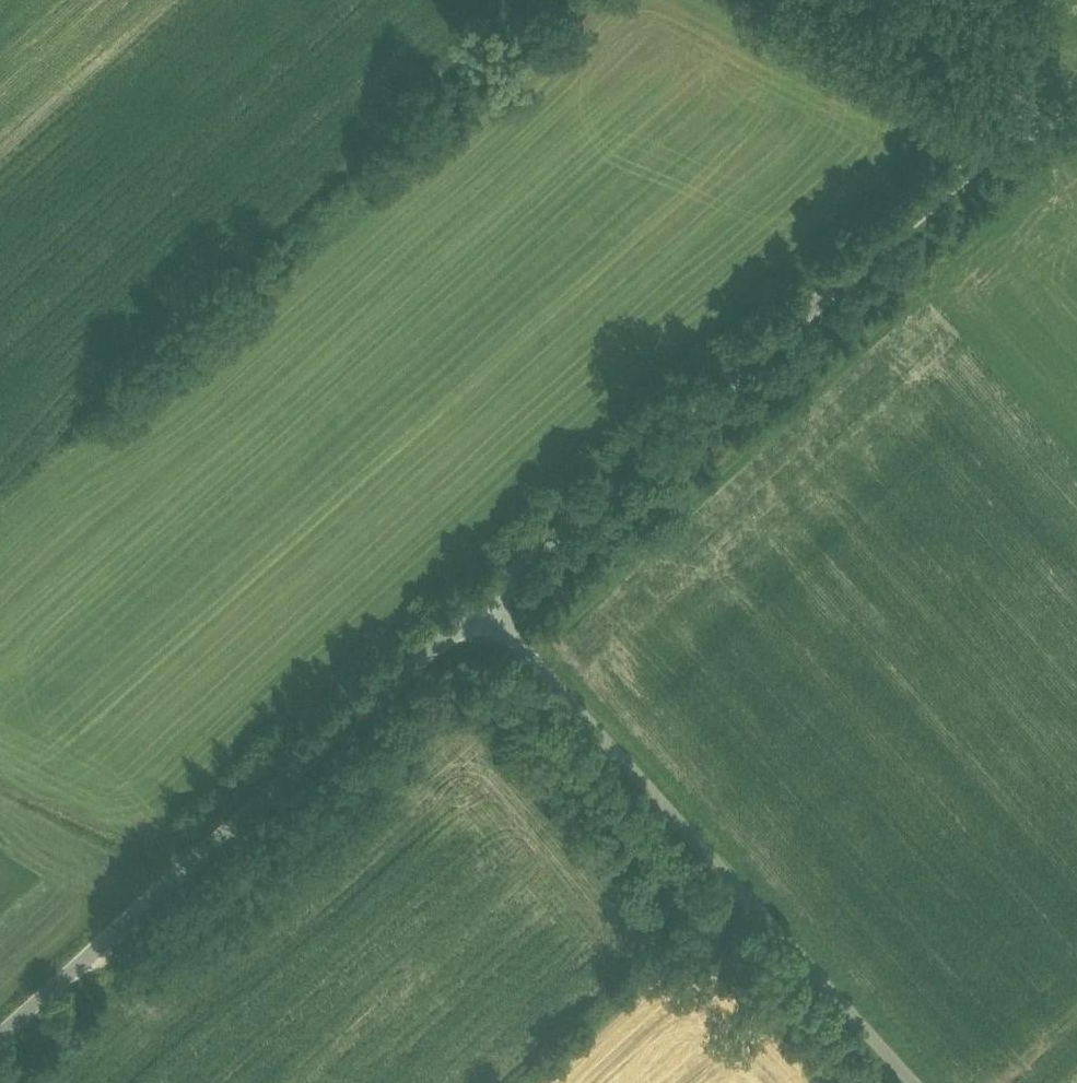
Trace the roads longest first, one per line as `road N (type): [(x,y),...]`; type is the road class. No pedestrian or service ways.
road 1 (unclassified): [(473,599),(1015,130)]
road 2 (unclassified): [(473,599),(908,1082)]
road 3 (unclassified): [(0,1028),(473,599)]
road 4 (residential): [(783,0),(1015,130)]
road 5 (track): [(1005,0),(1034,124)]

